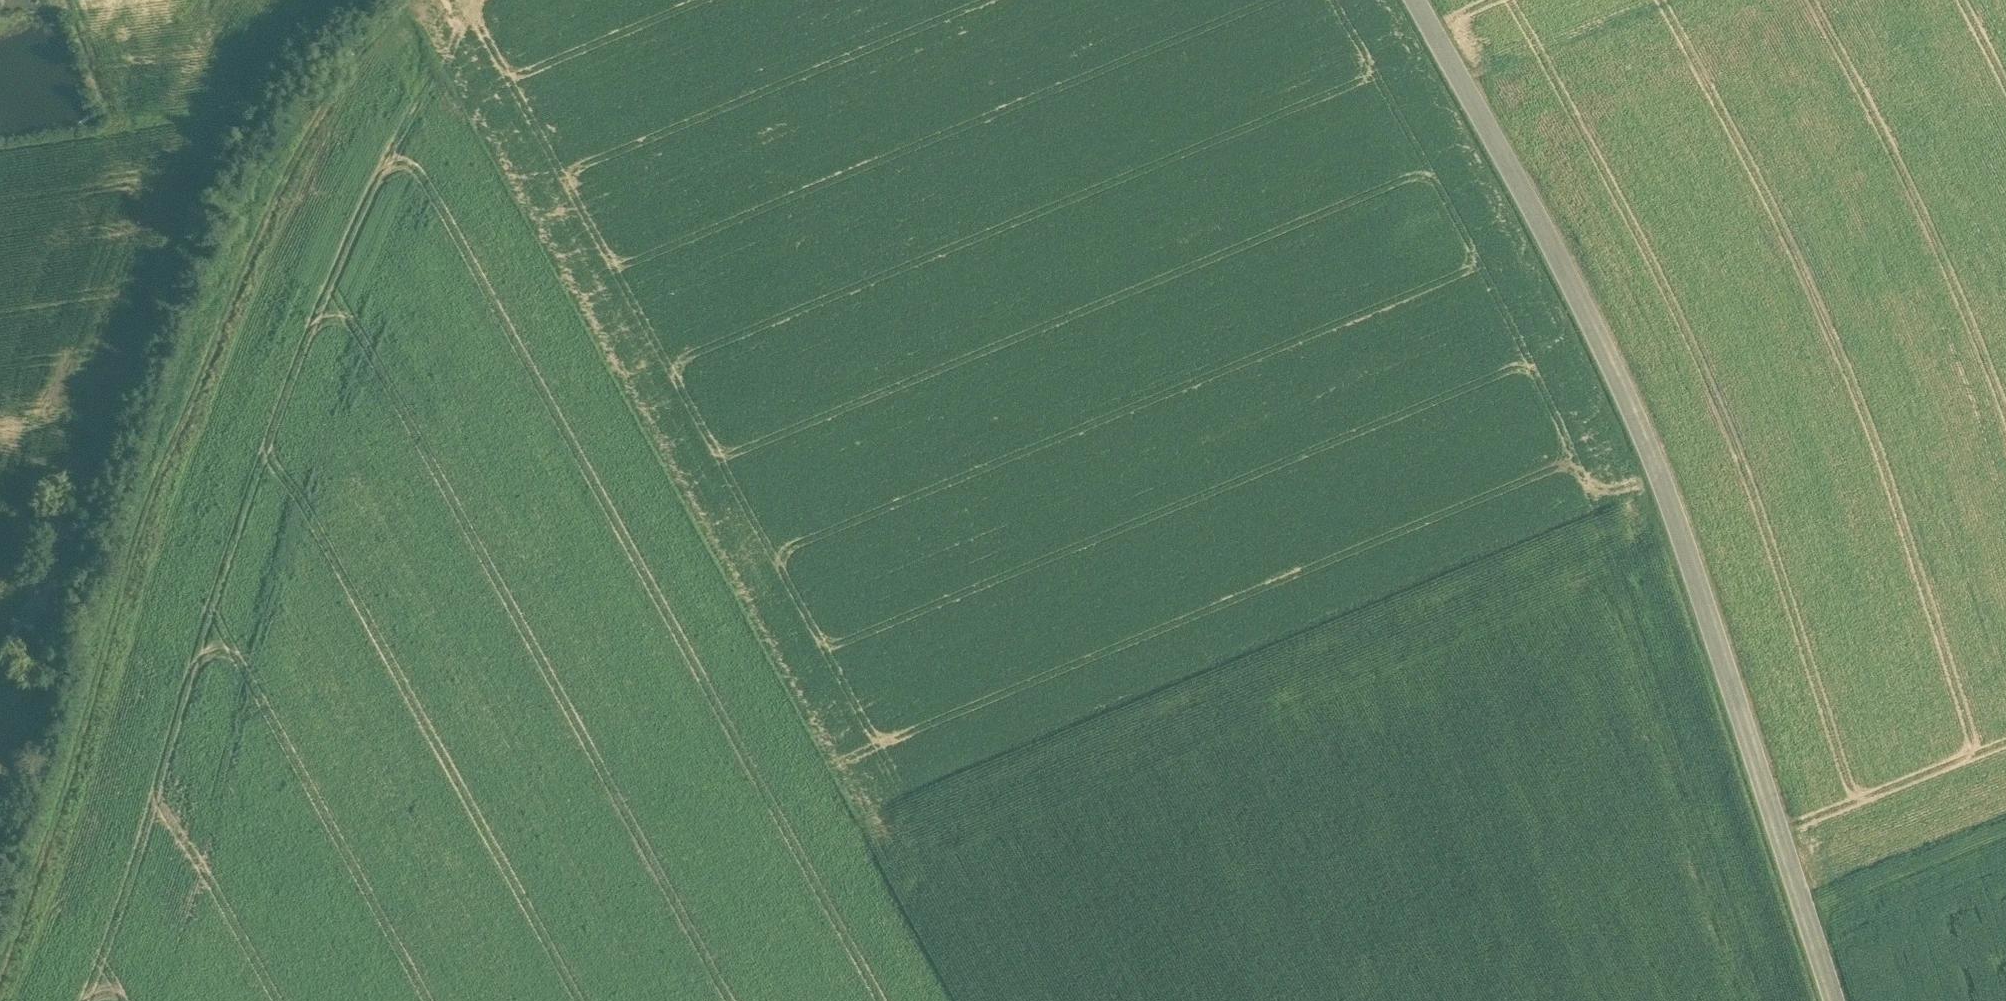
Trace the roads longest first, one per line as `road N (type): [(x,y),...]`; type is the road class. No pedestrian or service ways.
road 1 (residential): [(1835,1000),(1708,604),(1599,335),(1413,0)]

